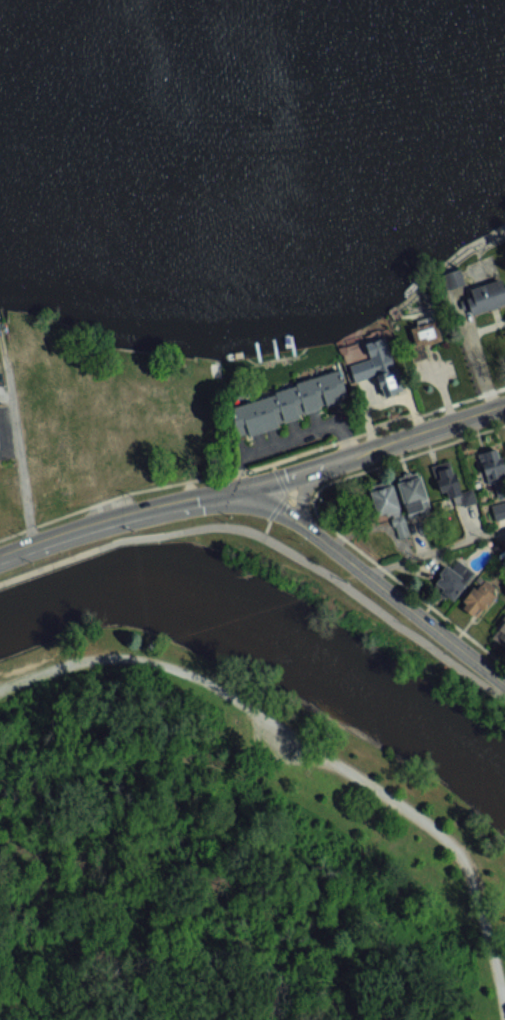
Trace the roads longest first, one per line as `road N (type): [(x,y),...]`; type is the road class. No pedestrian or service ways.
road 1 (primary): [(504,684),(307,528),(234,490)]
road 2 (secondary): [(234,490),(504,402)]
road 3 (primary): [(0,557),(131,513),(234,490)]
road 4 (residential): [(32,546),(0,338)]

